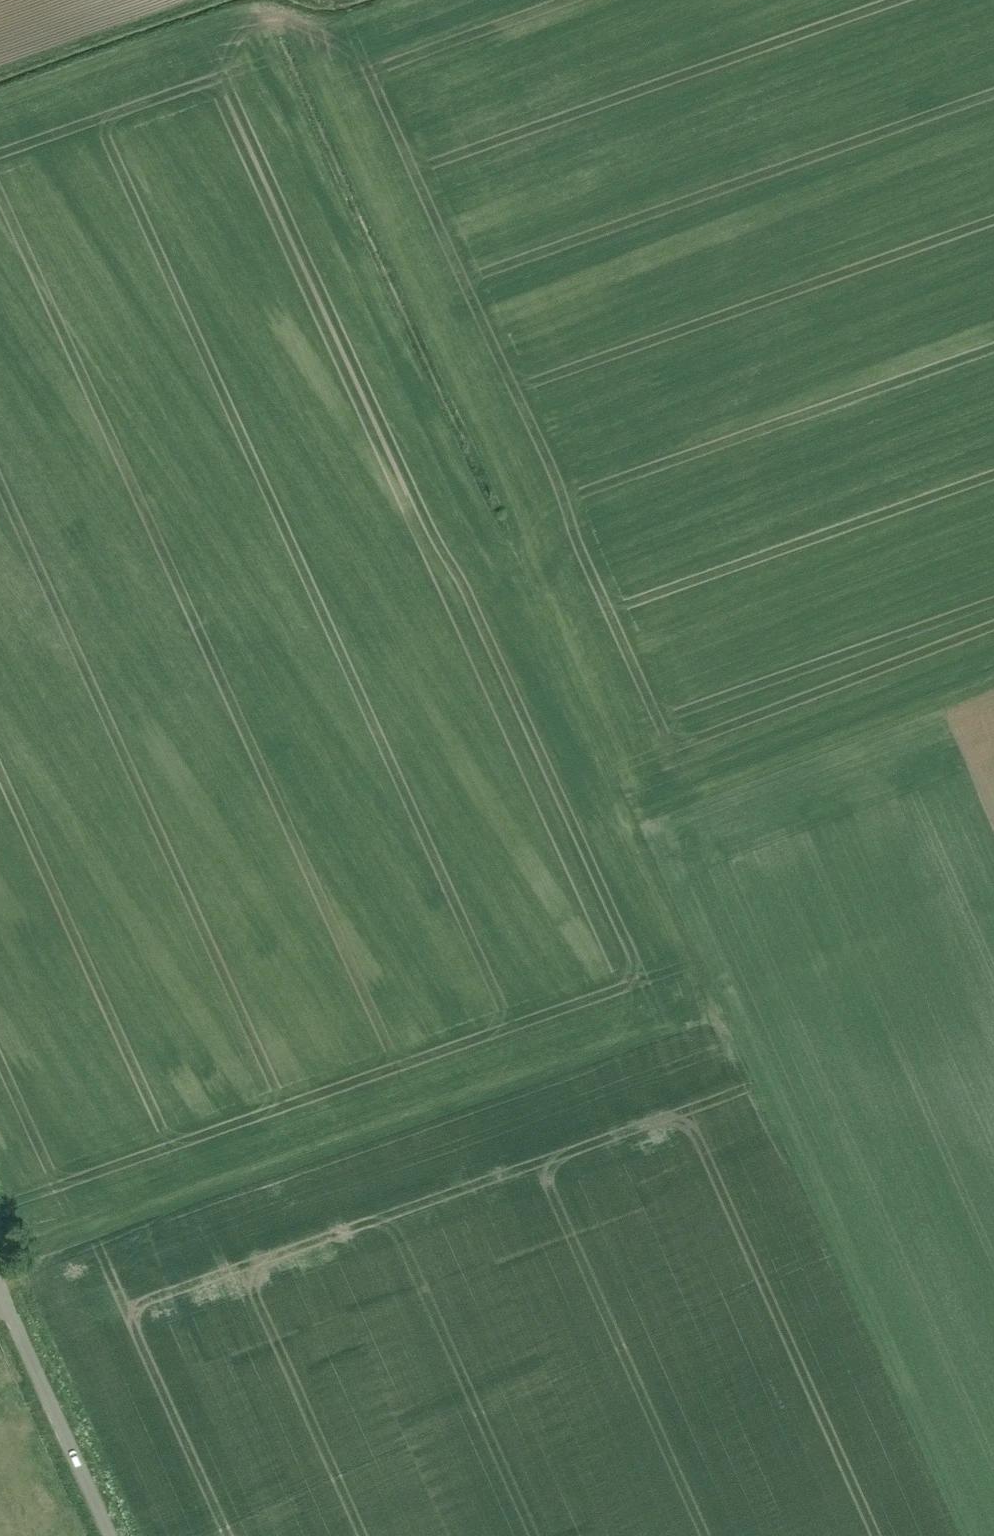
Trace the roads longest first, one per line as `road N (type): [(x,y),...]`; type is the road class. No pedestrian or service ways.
road 1 (unclassified): [(0,1296),(109,1535)]

